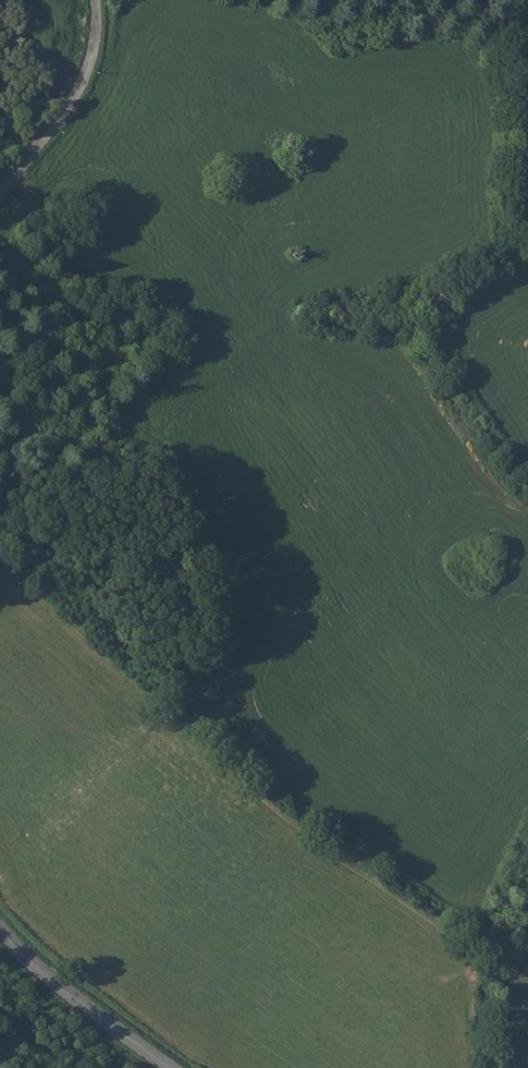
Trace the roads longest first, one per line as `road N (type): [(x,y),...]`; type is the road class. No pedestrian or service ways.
road 1 (unclassified): [(0,199),(70,101),(85,69),(94,0)]
road 2 (tertiary): [(169,1067),(61,990),(0,931)]

